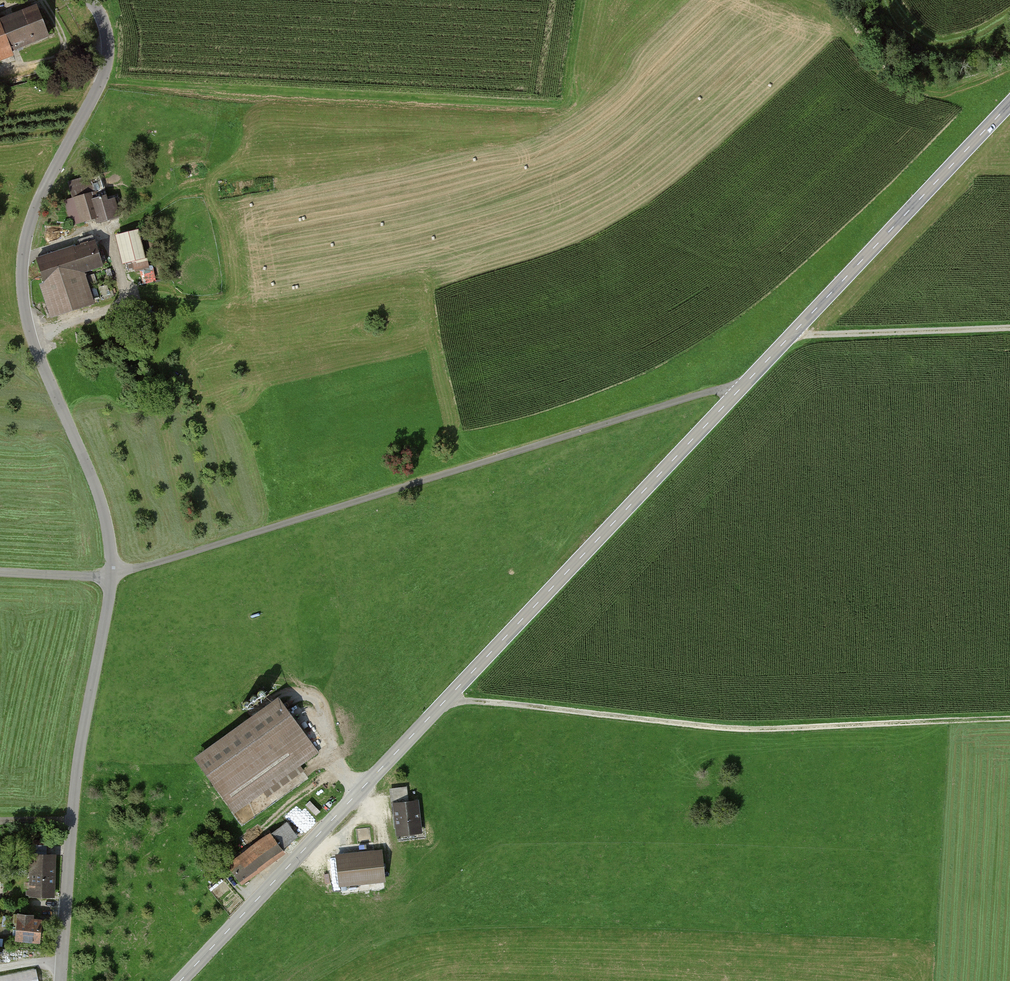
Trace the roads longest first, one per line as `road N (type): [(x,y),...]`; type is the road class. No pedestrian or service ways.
road 1 (unclassified): [(113,576),(748,379)]
road 2 (unclassified): [(88,0),(105,28),(108,51),(25,232),(20,275),(46,376),(94,483),(113,576)]
road 3 (track): [(451,694),(751,729),(1009,718)]
road 4 (tertiary): [(451,694),(748,379)]
road 5 (unclassified): [(113,576),(72,803),(61,980)]
road 6 (tertiary): [(451,694),(180,980)]
road 7 (tertiary): [(748,379),(1009,103)]
road 8 (track): [(787,337),(1009,327)]

